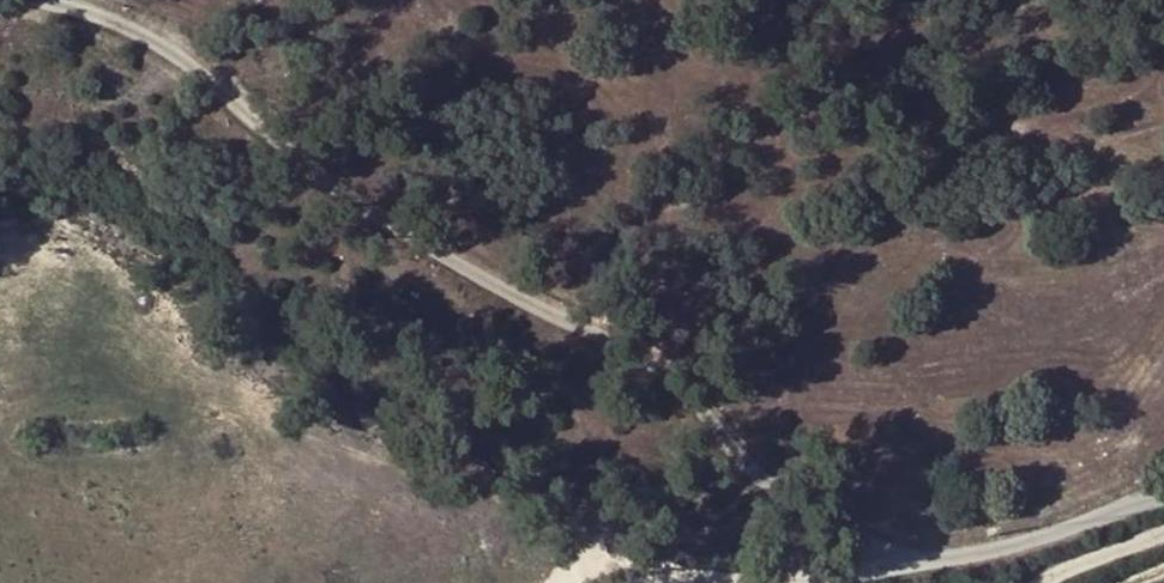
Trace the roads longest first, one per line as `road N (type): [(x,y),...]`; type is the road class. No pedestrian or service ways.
road 1 (unclassified): [(896,558),(759,476),(662,362),(507,291),(277,112),(85,7),(50,0)]
road 2 (unclassified): [(1163,497),(1002,550),(896,558)]

